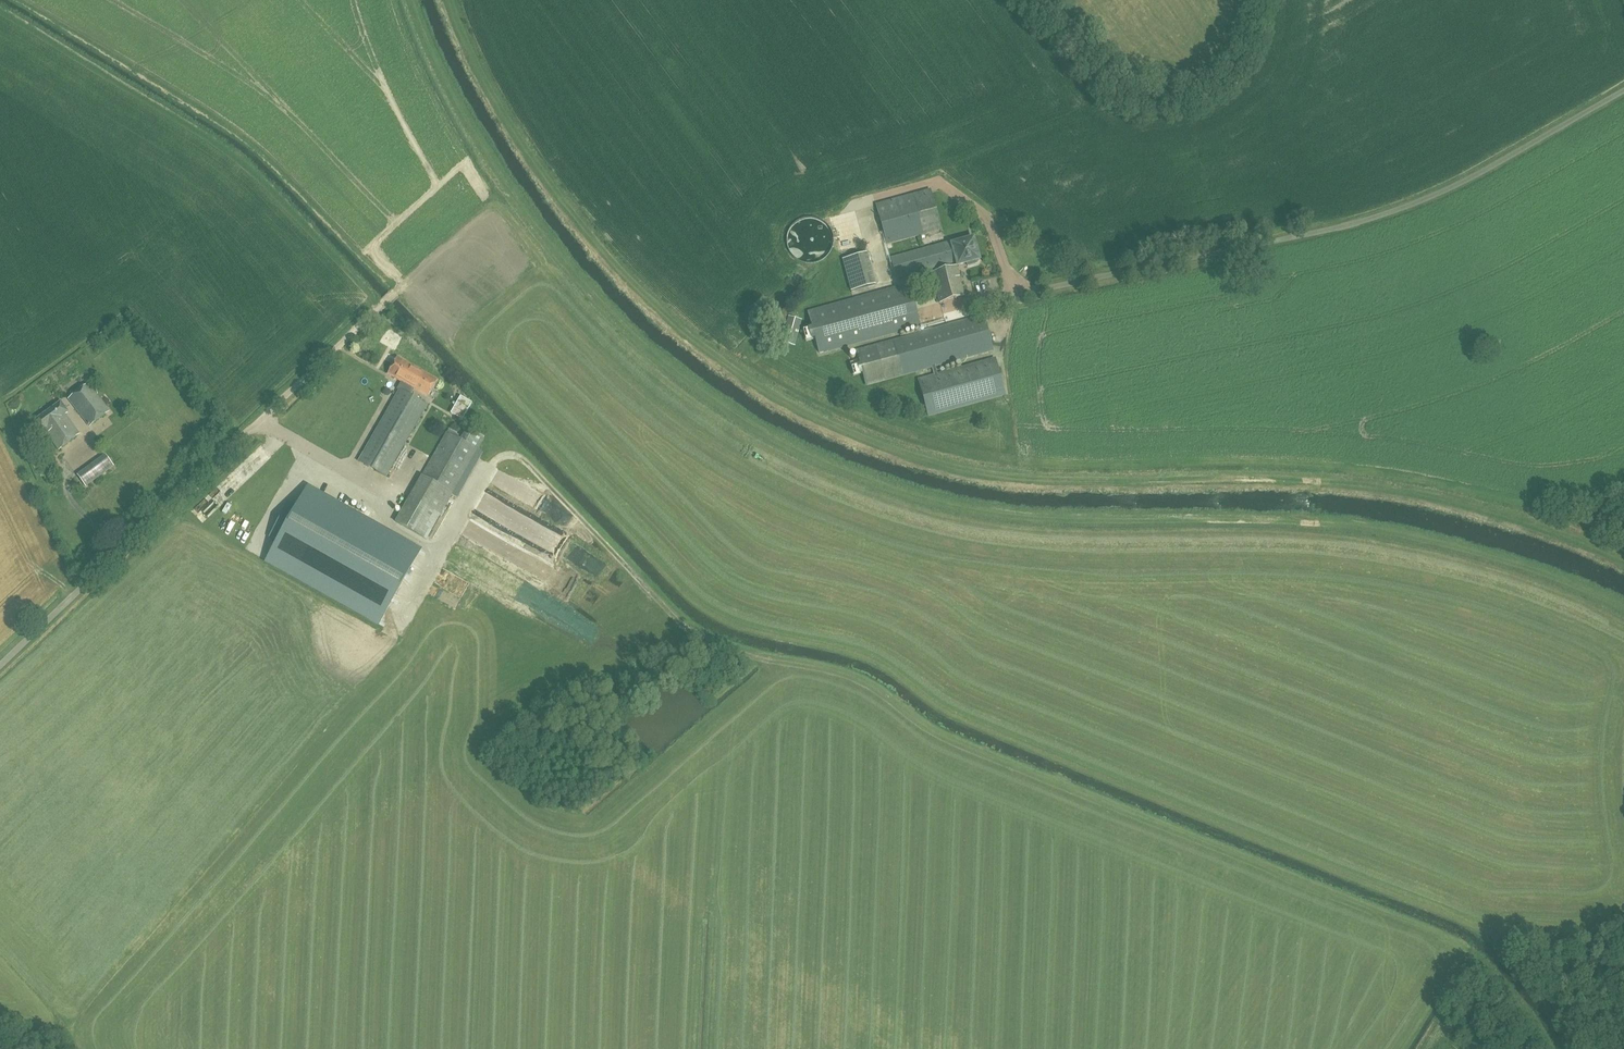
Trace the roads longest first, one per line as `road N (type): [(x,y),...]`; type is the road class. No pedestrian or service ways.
road 1 (track): [(456,0),(496,96),(548,179),(620,261),(725,358),(814,414),(933,459),(1069,476),(1310,474),(1415,486),(1517,511),(1623,554)]
road 2 (track): [(1192,840),(944,739),(865,684),(708,641),(666,610),(518,455),(484,457),(431,545),(389,527),(371,495)]
road 3 (unclassified): [(0,664),(397,291)]

